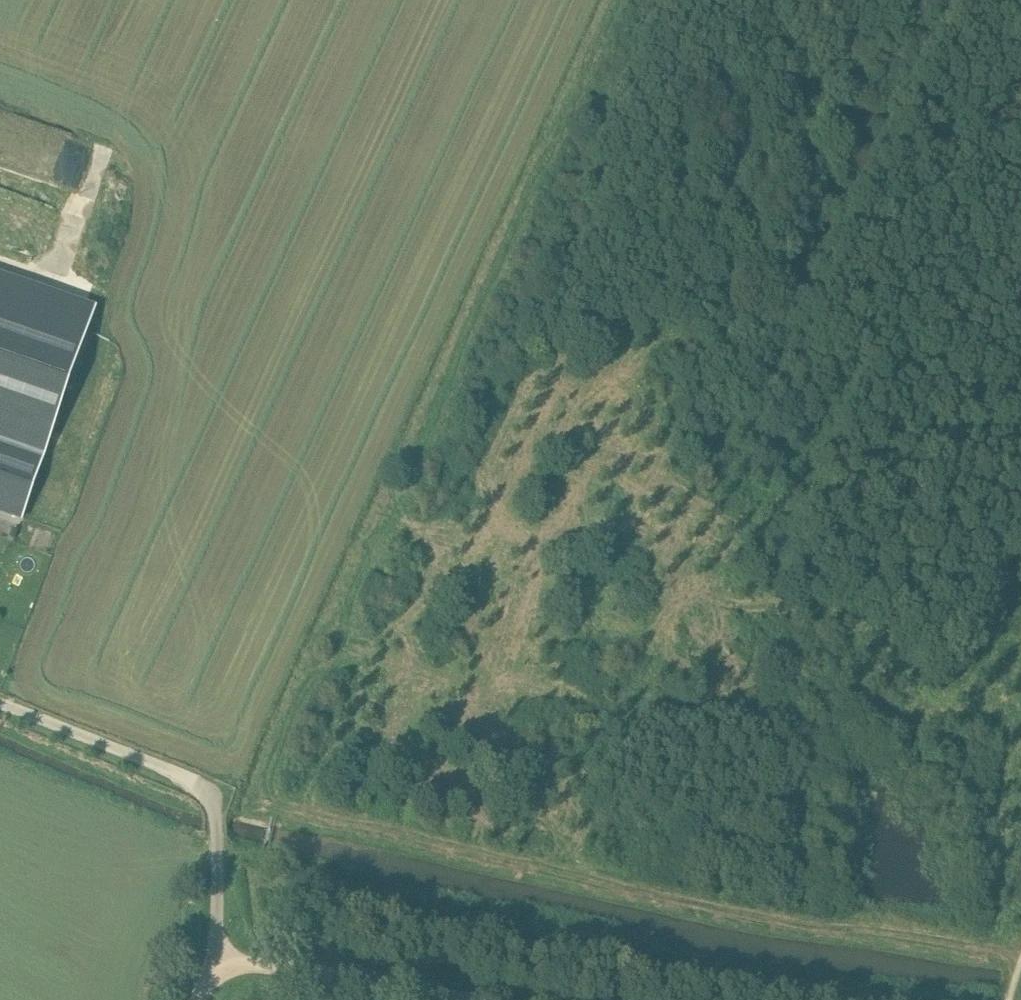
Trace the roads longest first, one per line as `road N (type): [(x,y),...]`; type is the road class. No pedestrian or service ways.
road 1 (unclassified): [(206,980),(219,903),(211,804),(188,782),(0,707)]
road 2 (unclassified): [(441,999),(272,969),(206,980)]

